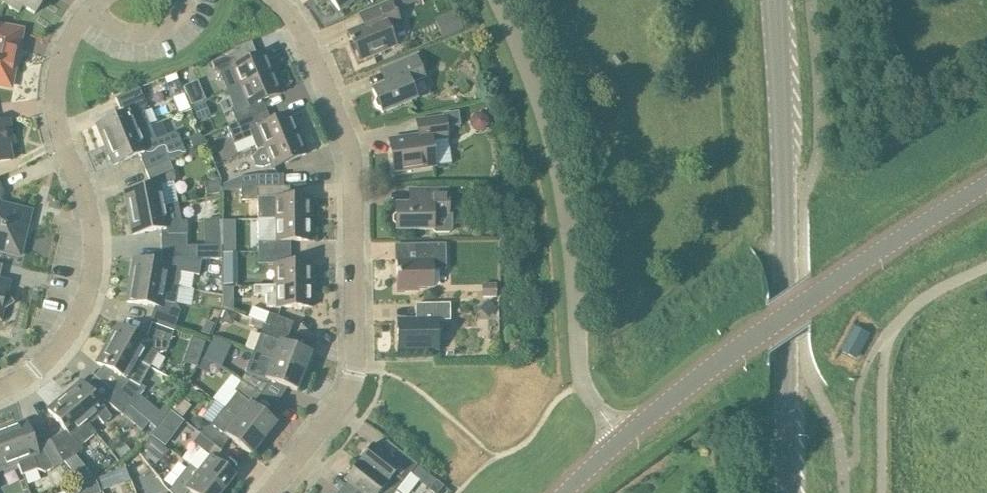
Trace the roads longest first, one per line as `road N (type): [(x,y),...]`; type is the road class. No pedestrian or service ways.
road 1 (residential): [(271,492),(343,400),(355,360),(352,153),(295,21),(275,0)]
road 2 (tertiary): [(562,492),(720,360),(986,183)]
road 3 (secondary): [(789,492),(775,0)]
road 4 (residential): [(99,0),(60,56),(57,89),(56,118),(89,208),(89,285),(78,321),(51,353),(0,387)]

